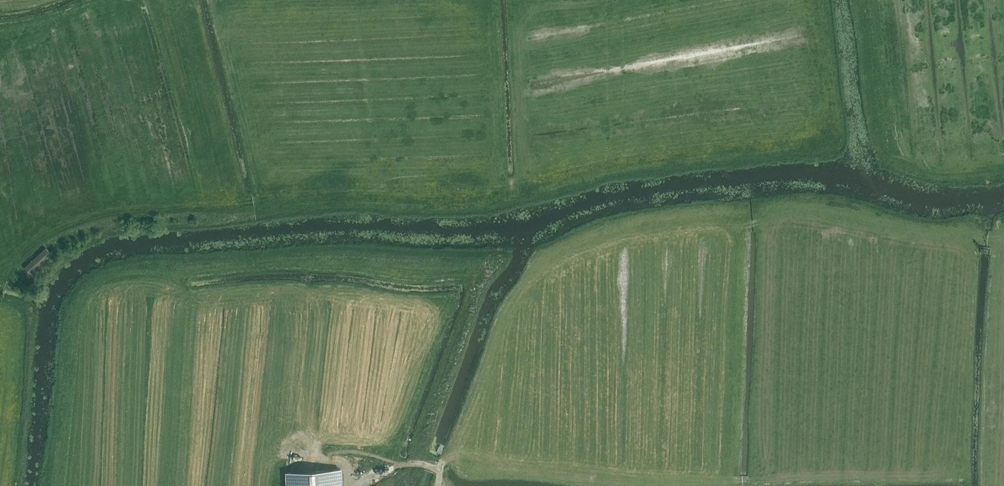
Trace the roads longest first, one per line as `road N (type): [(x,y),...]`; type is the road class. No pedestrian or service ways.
road 1 (track): [(333,452),(438,468),(462,454)]

